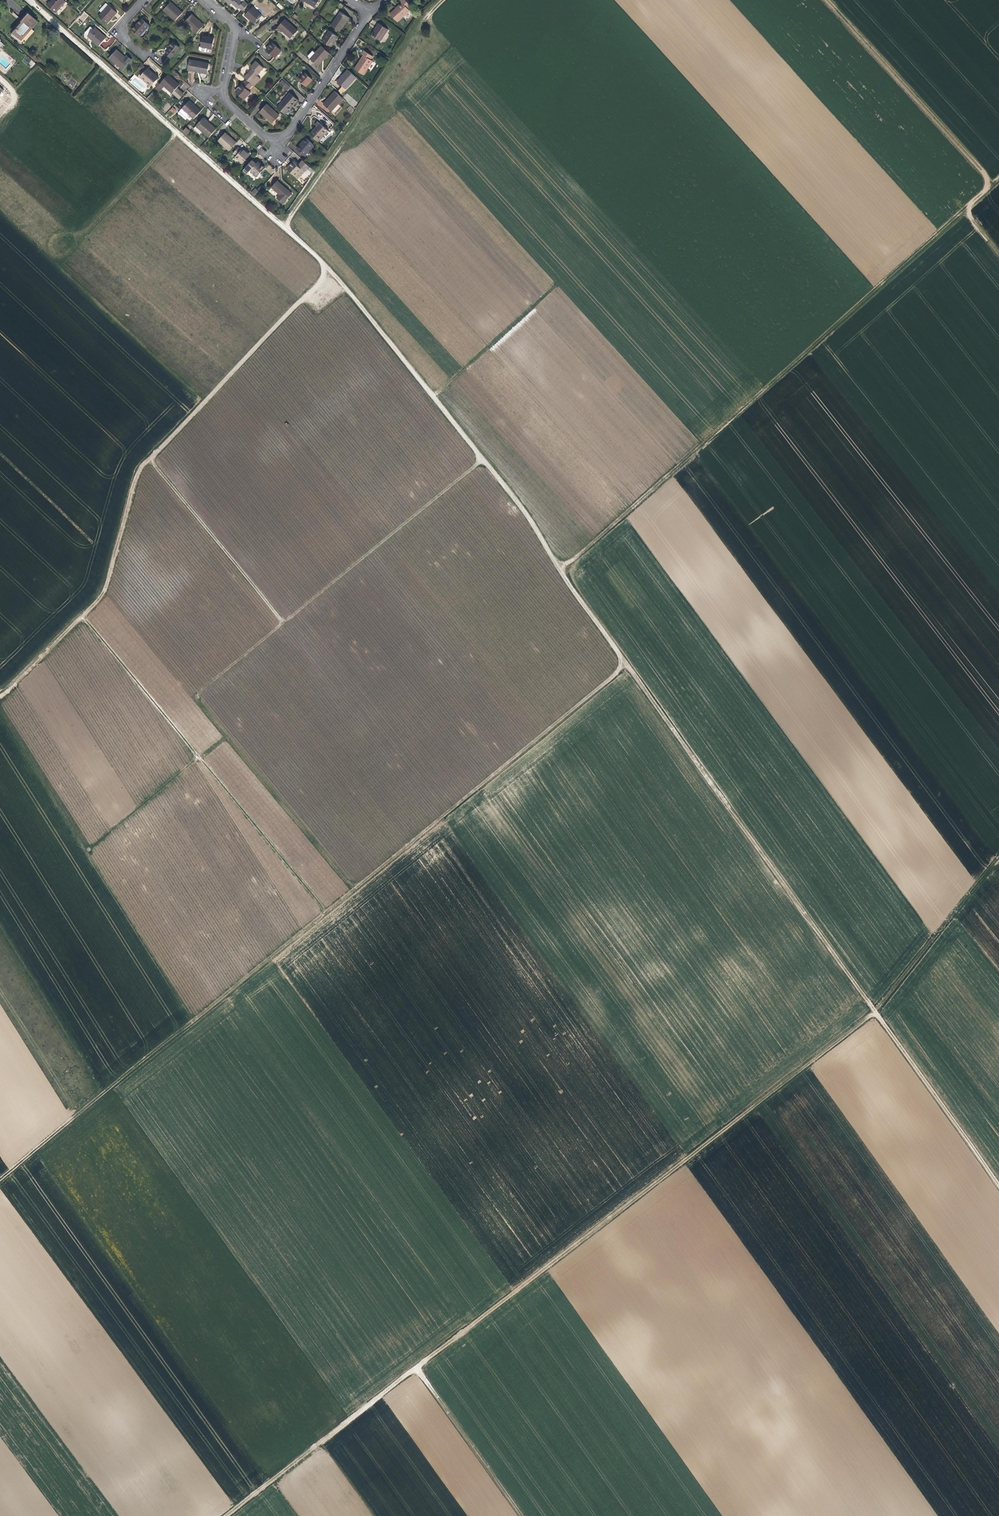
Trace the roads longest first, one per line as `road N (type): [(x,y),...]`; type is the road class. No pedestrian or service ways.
road 1 (track): [(226,1515),(873,1012),(998,859)]
road 2 (track): [(284,623),(482,458),(557,564),(571,562),(964,210),(998,253)]
road 3 (track): [(557,564),(628,664),(0,1179)]
road 4 (track): [(482,458),(329,266),(32,2)]
road 5 (track): [(998,1184),(628,664)]
road 6 (track): [(354,891),(194,697),(284,623),(149,460)]
road 7 (track): [(0,697),(107,589),(140,470),(329,266)]
road 8 (residential): [(372,10),(279,138),(231,106),(223,89),(237,28),(210,0)]
road 9 (track): [(444,0),(285,228)]
road 10 (track): [(994,182),(829,0)]
road 11 (track): [(524,1515),(417,1367)]
road 12 (track): [(81,241),(177,132)]

